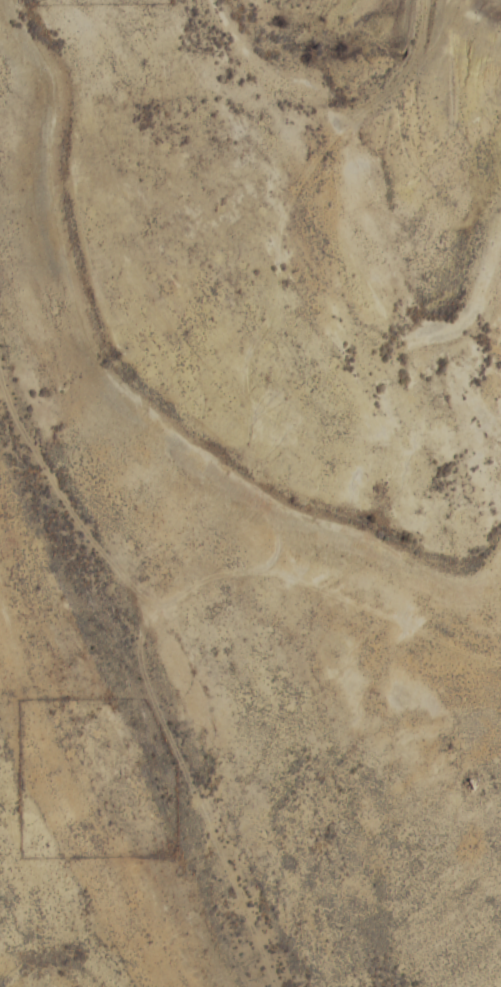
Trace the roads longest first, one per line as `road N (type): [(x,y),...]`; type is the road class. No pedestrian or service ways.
road 1 (track): [(143,617),(214,574),(277,561),(279,530),(259,475),(261,422),(245,369),(281,290),(282,222),(296,183),(339,130),(395,87),(418,42),(418,0)]
road 2 (track): [(0,369),(4,394),(52,479),(106,549),(143,617),(136,644),(280,986)]

